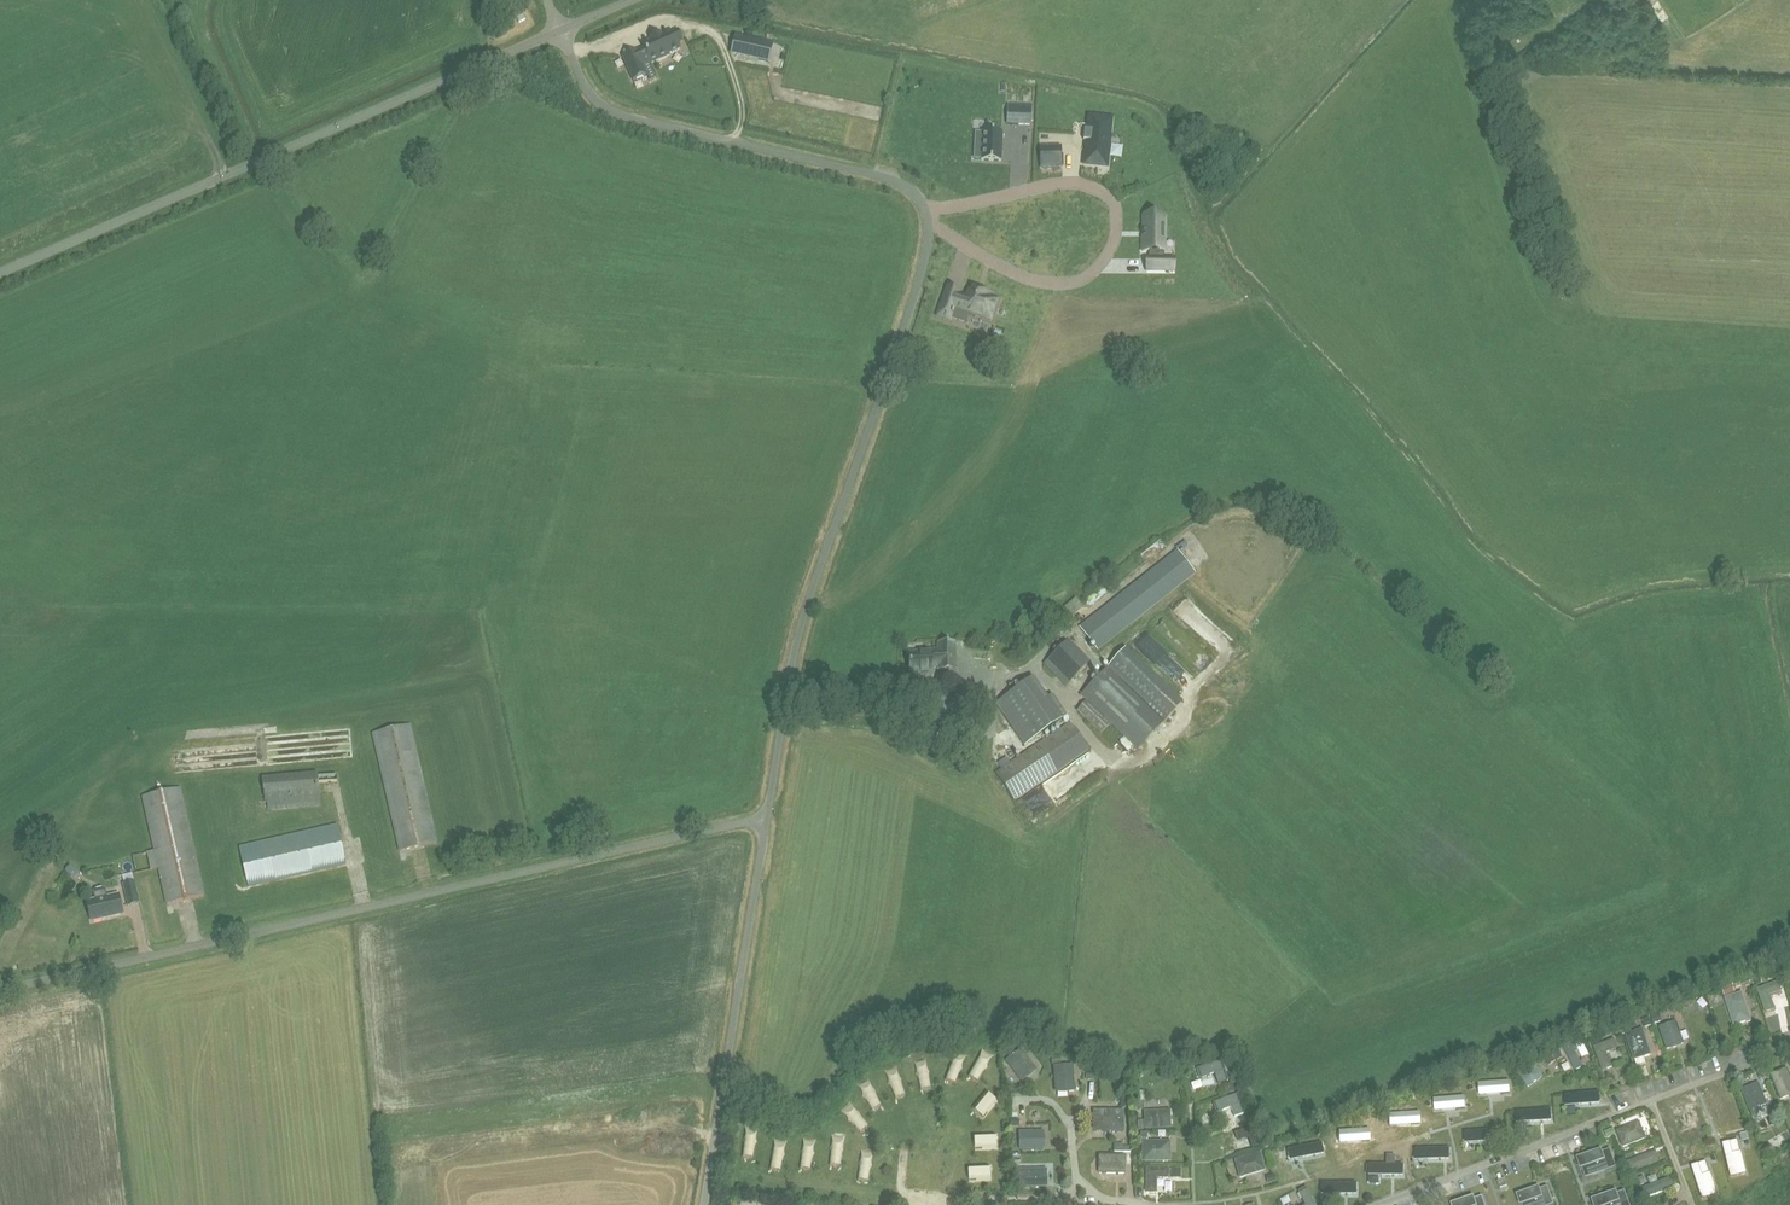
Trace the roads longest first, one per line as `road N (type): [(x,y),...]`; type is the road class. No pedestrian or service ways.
road 1 (unclassified): [(0,991),(767,817)]
road 2 (unclassified): [(767,817),(799,633),(909,311),(927,224)]
road 3 (unclassified): [(0,273),(560,31)]
road 4 (unclassified): [(923,212),(1063,181),(1107,195),(1116,208),(1114,244),(1079,281),(1014,273),(927,224)]
road 5 (unclassified): [(923,212),(886,179),(619,116),(592,96),(560,31)]
road 6 (unclassified): [(705,1204),(767,817)]
road 7 (residential): [(1383,1204),(1562,1137)]
road 8 (residential): [(1653,1101),(1789,1050)]

